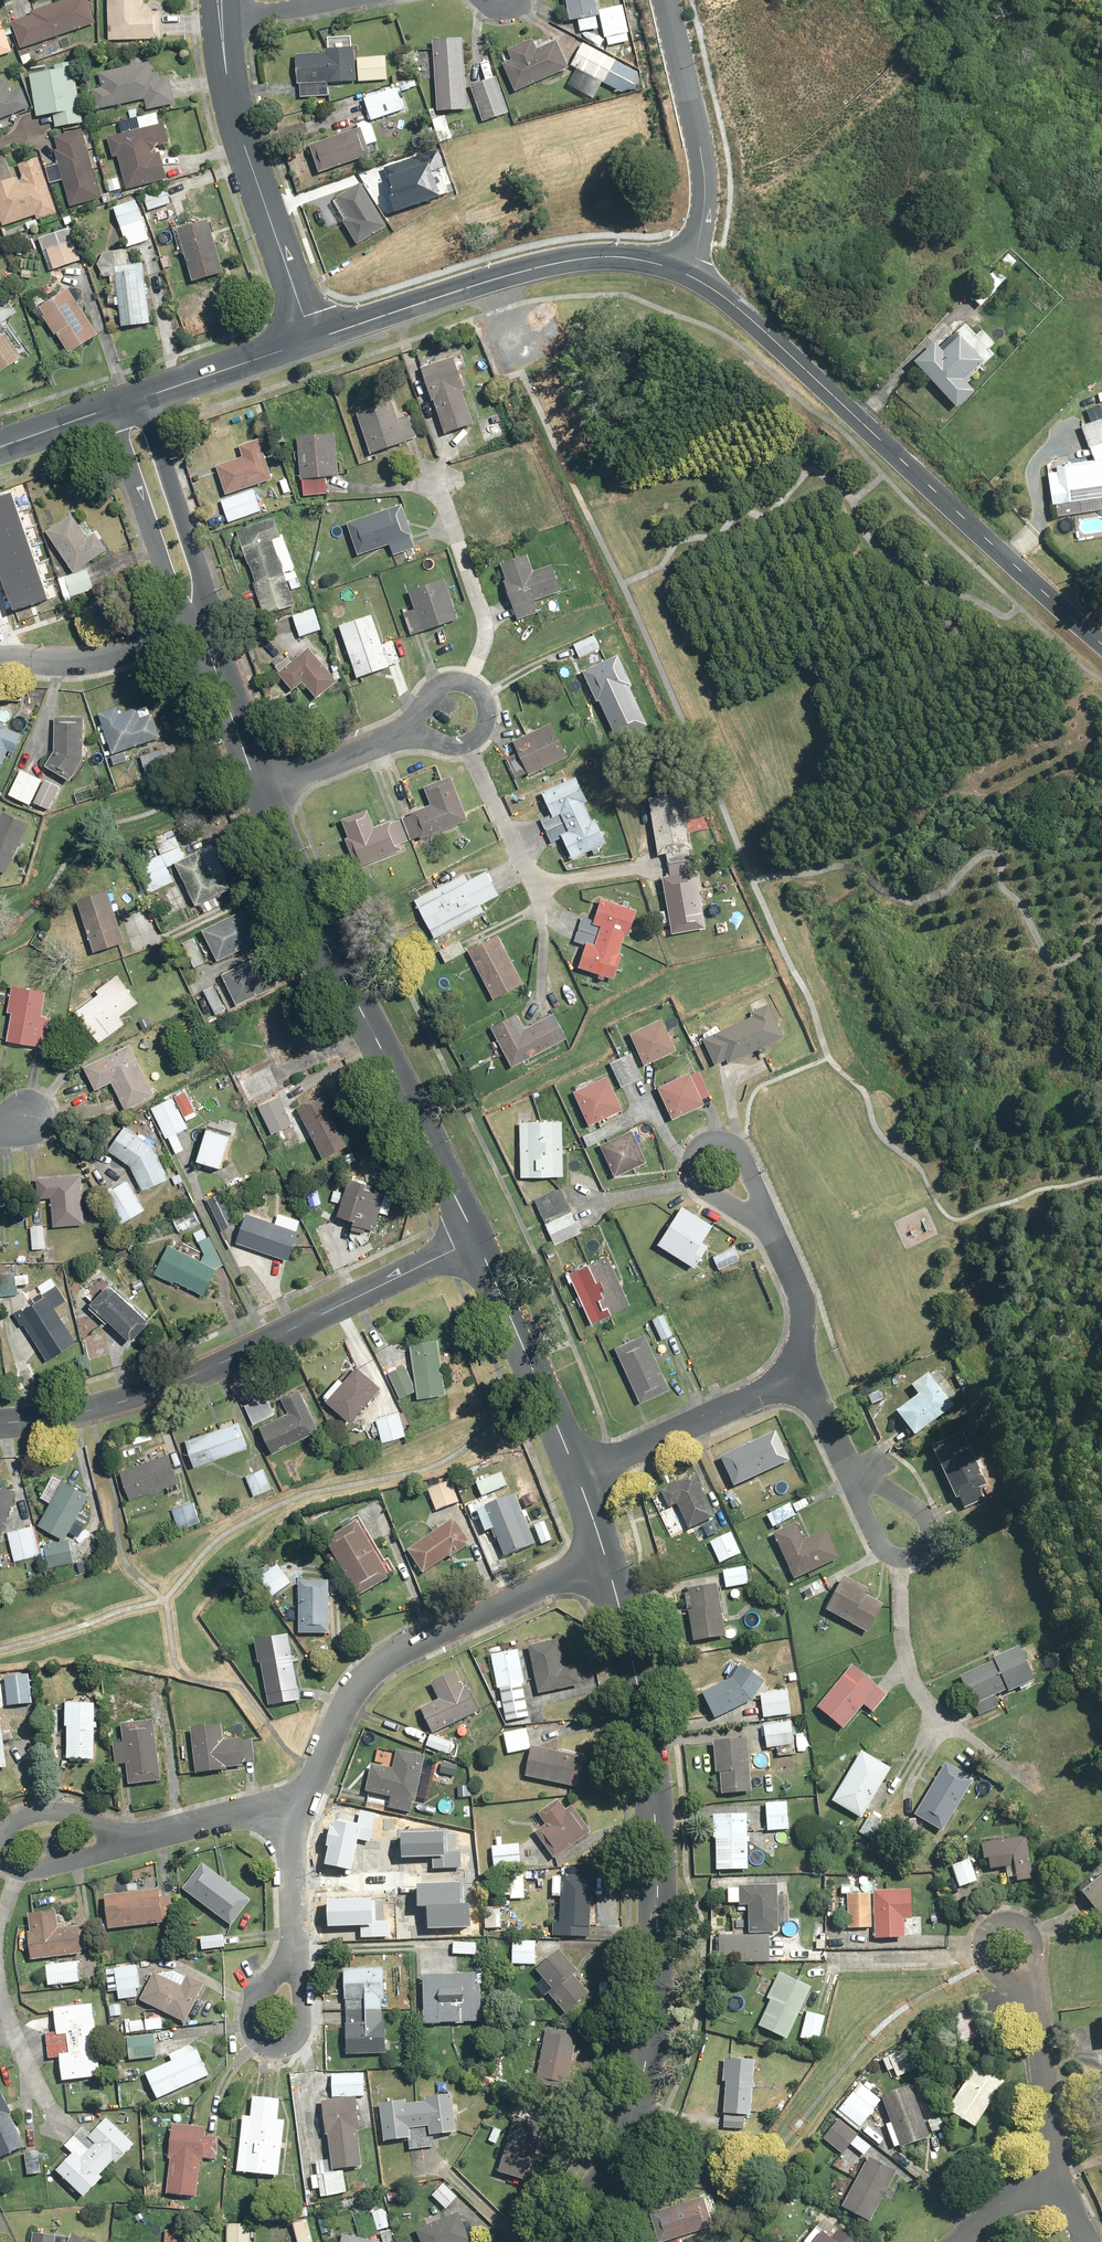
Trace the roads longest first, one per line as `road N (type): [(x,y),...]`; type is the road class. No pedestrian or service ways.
road 1 (tertiary): [(604,1556),(654,1791),(657,1976),(644,2079),(627,2137),(562,2241)]
road 2 (tertiary): [(697,280),(1101,644)]
road 3 (residential): [(476,1242),(162,1386),(89,1411),(0,1422)]
road 4 (tertiary): [(259,794),(476,1242)]
road 5 (residential): [(307,1797),(367,1670),(604,1556)]
road 6 (tertiary): [(312,342),(585,259),(661,264),(697,280)]
road 7 (residential): [(222,22),(227,82),(312,342)]
road 8 (residential): [(668,0),(712,198),(697,280)]
road 9 (tertiary): [(476,1242),(581,1481)]
road 10 (residential): [(581,1481),(785,1382),(796,1369)]
road 11 (residential): [(853,1471),(929,1518),(938,1542),(927,1557),(907,1562),(885,1554),(856,1496)]
road 12 (tertiary): [(203,621),(169,572),(110,410)]
road 13 (tertiary): [(143,399),(198,568),(203,621)]
road 14 (residential): [(1008,1945),(1044,2041),(1044,2163)]
road 15 (residential): [(0,663),(115,655),(159,645),(203,621)]
road 16 (residential): [(454,717),(259,794)]
road 17 (residential): [(300,1944),(300,2032),(276,2049),(257,2036),(254,1989)]
road 18 (residential): [(128,1846),(307,1797)]
road 19 (tertiary): [(203,621),(259,794)]
road 20 (tertiary): [(143,399),(312,342)]
road 21 (residential): [(764,1222),(696,1170),(694,1151),(714,1138),(743,1151)]
road 22 (residential): [(796,1369),(805,1307),(764,1222)]
road 23 (residential): [(300,1944),(294,1837),(307,1797)]
road 24 (residential): [(128,1846),(27,1875),(0,1857)]
road 25 (residential): [(222,22),(349,0)]

